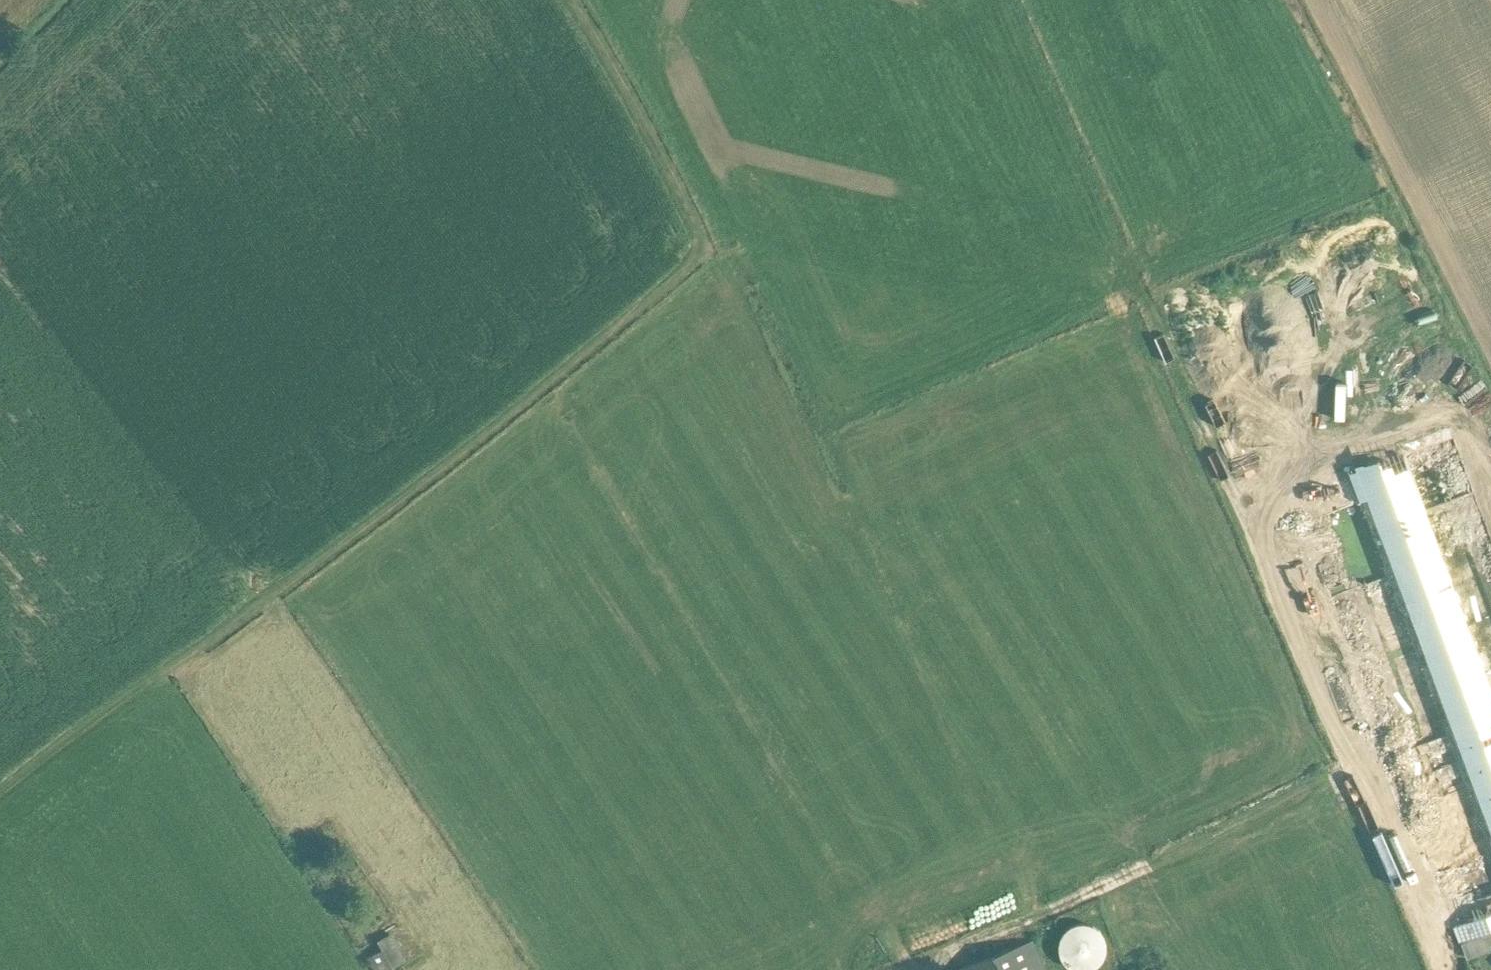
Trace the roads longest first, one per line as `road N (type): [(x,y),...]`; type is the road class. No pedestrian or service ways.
road 1 (track): [(0,808),(577,357),(717,233),(579,0)]

